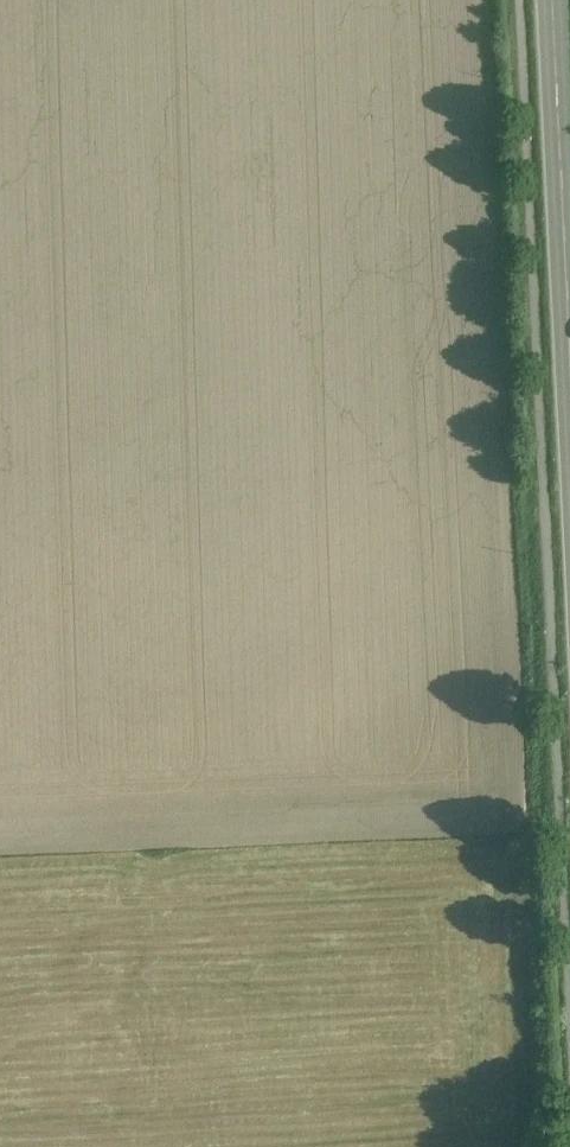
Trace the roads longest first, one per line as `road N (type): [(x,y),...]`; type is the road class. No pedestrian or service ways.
road 1 (secondary): [(552,0),(569,346)]

